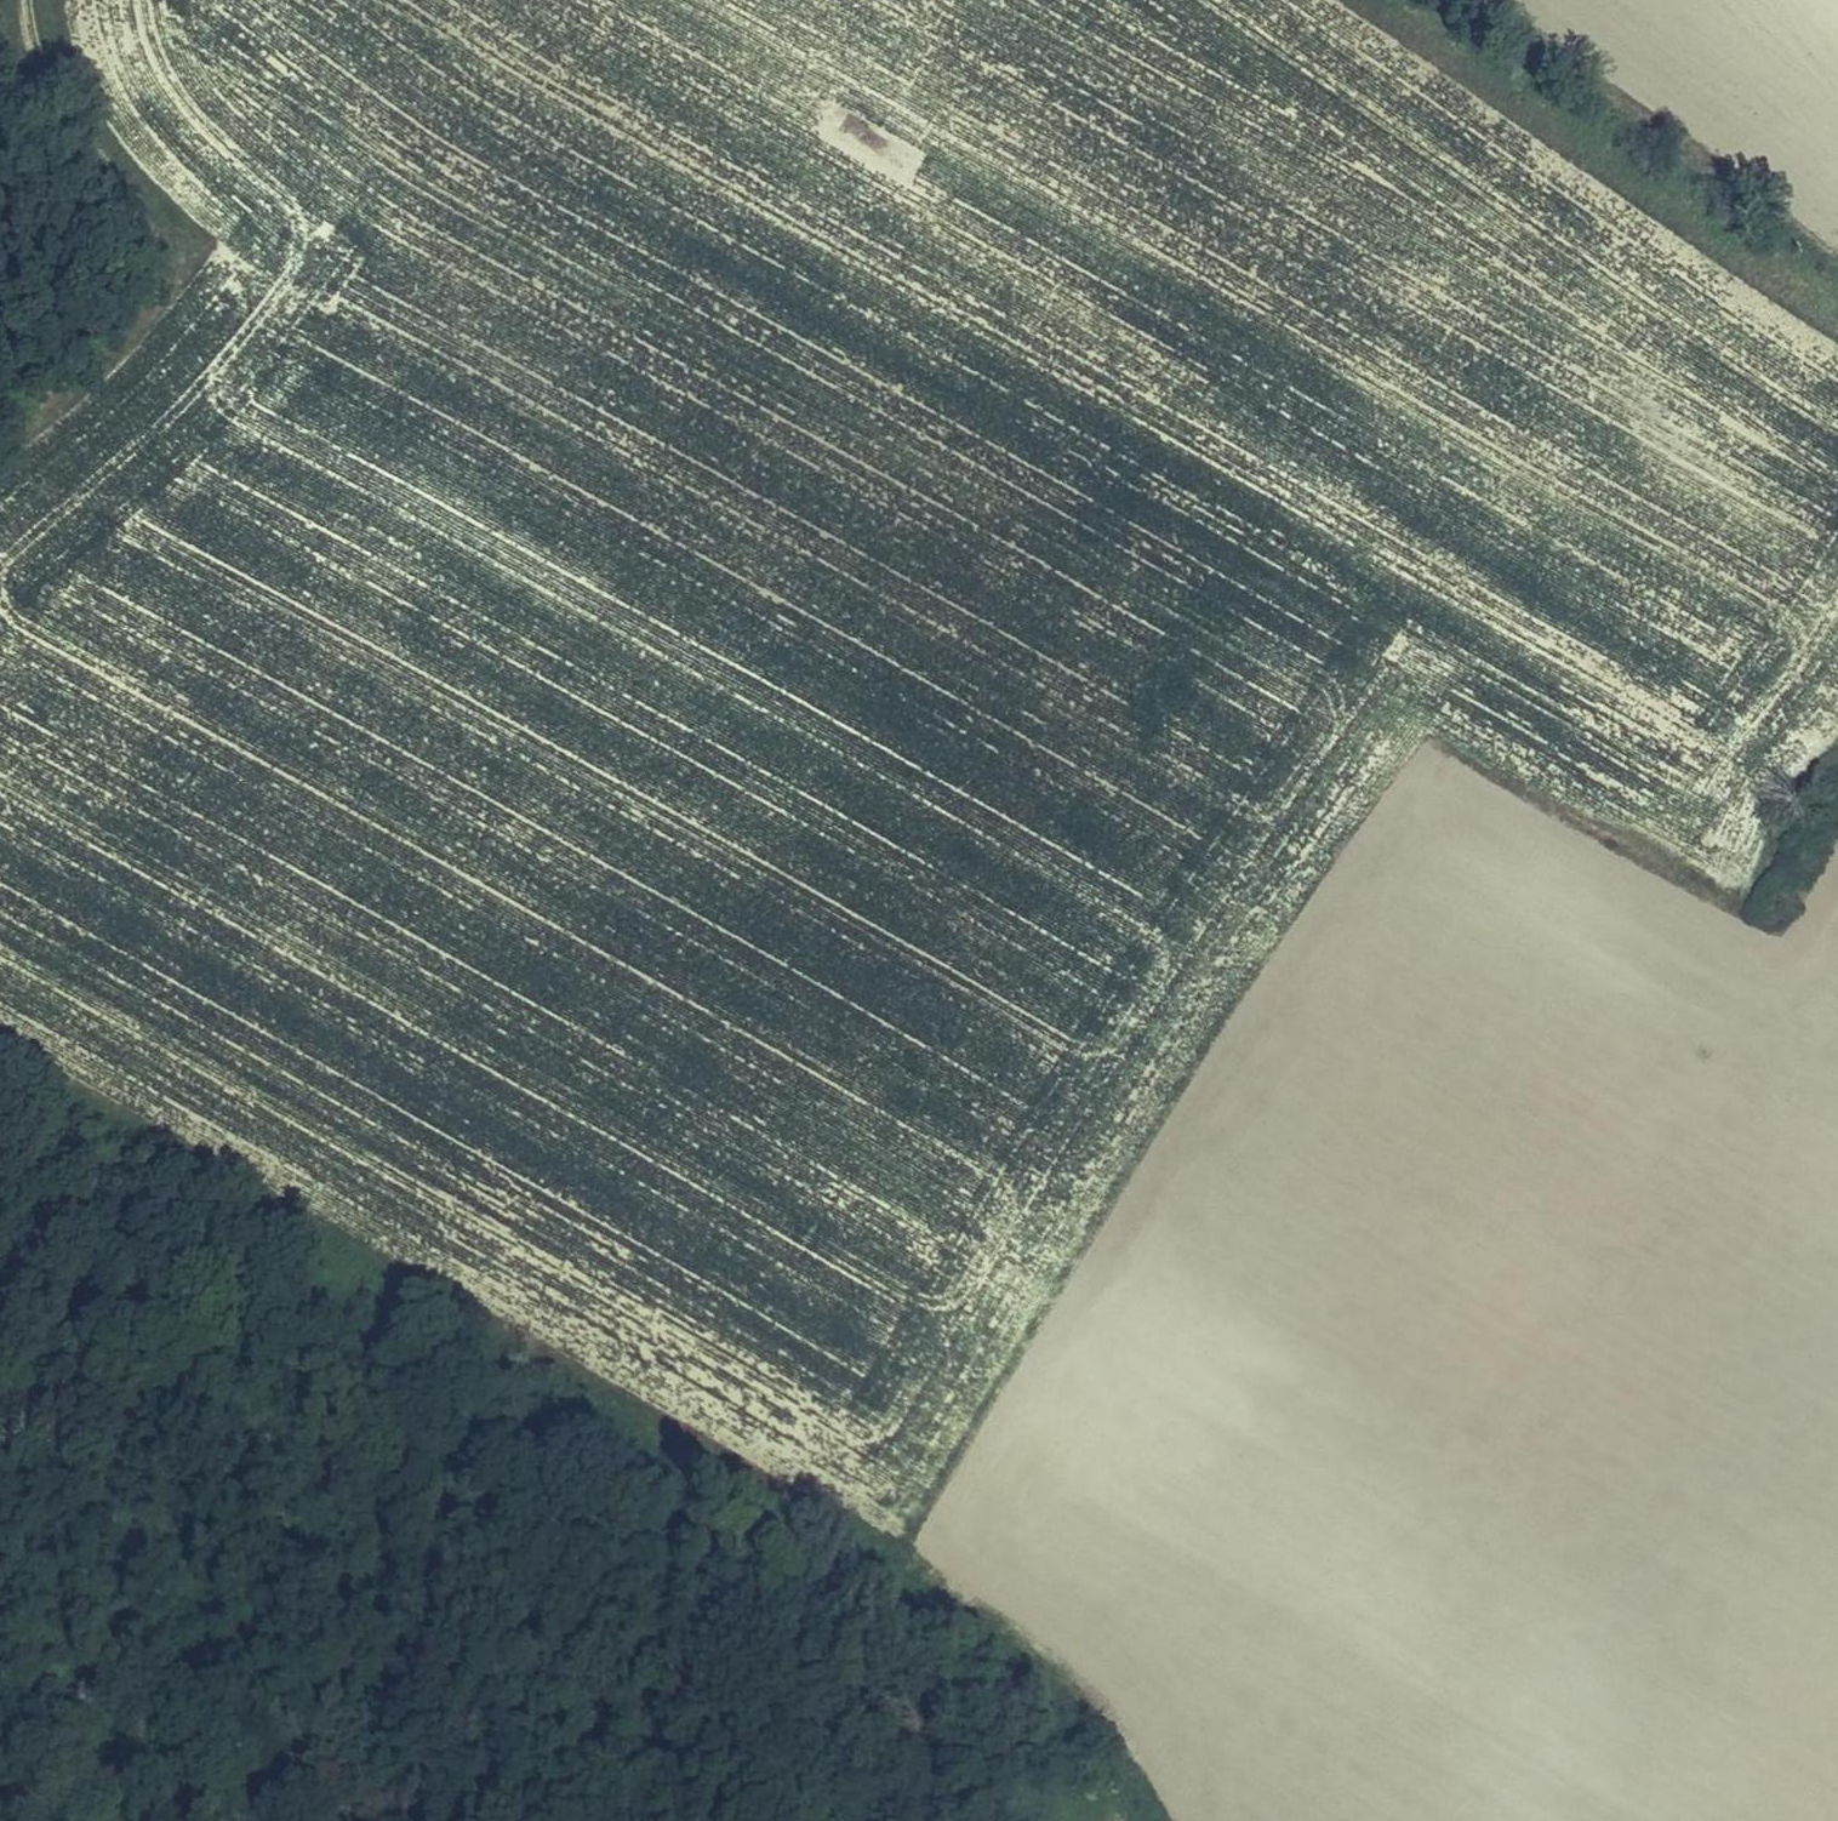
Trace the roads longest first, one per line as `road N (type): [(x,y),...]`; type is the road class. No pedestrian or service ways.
road 1 (track): [(73,0),(81,70),(190,195)]

